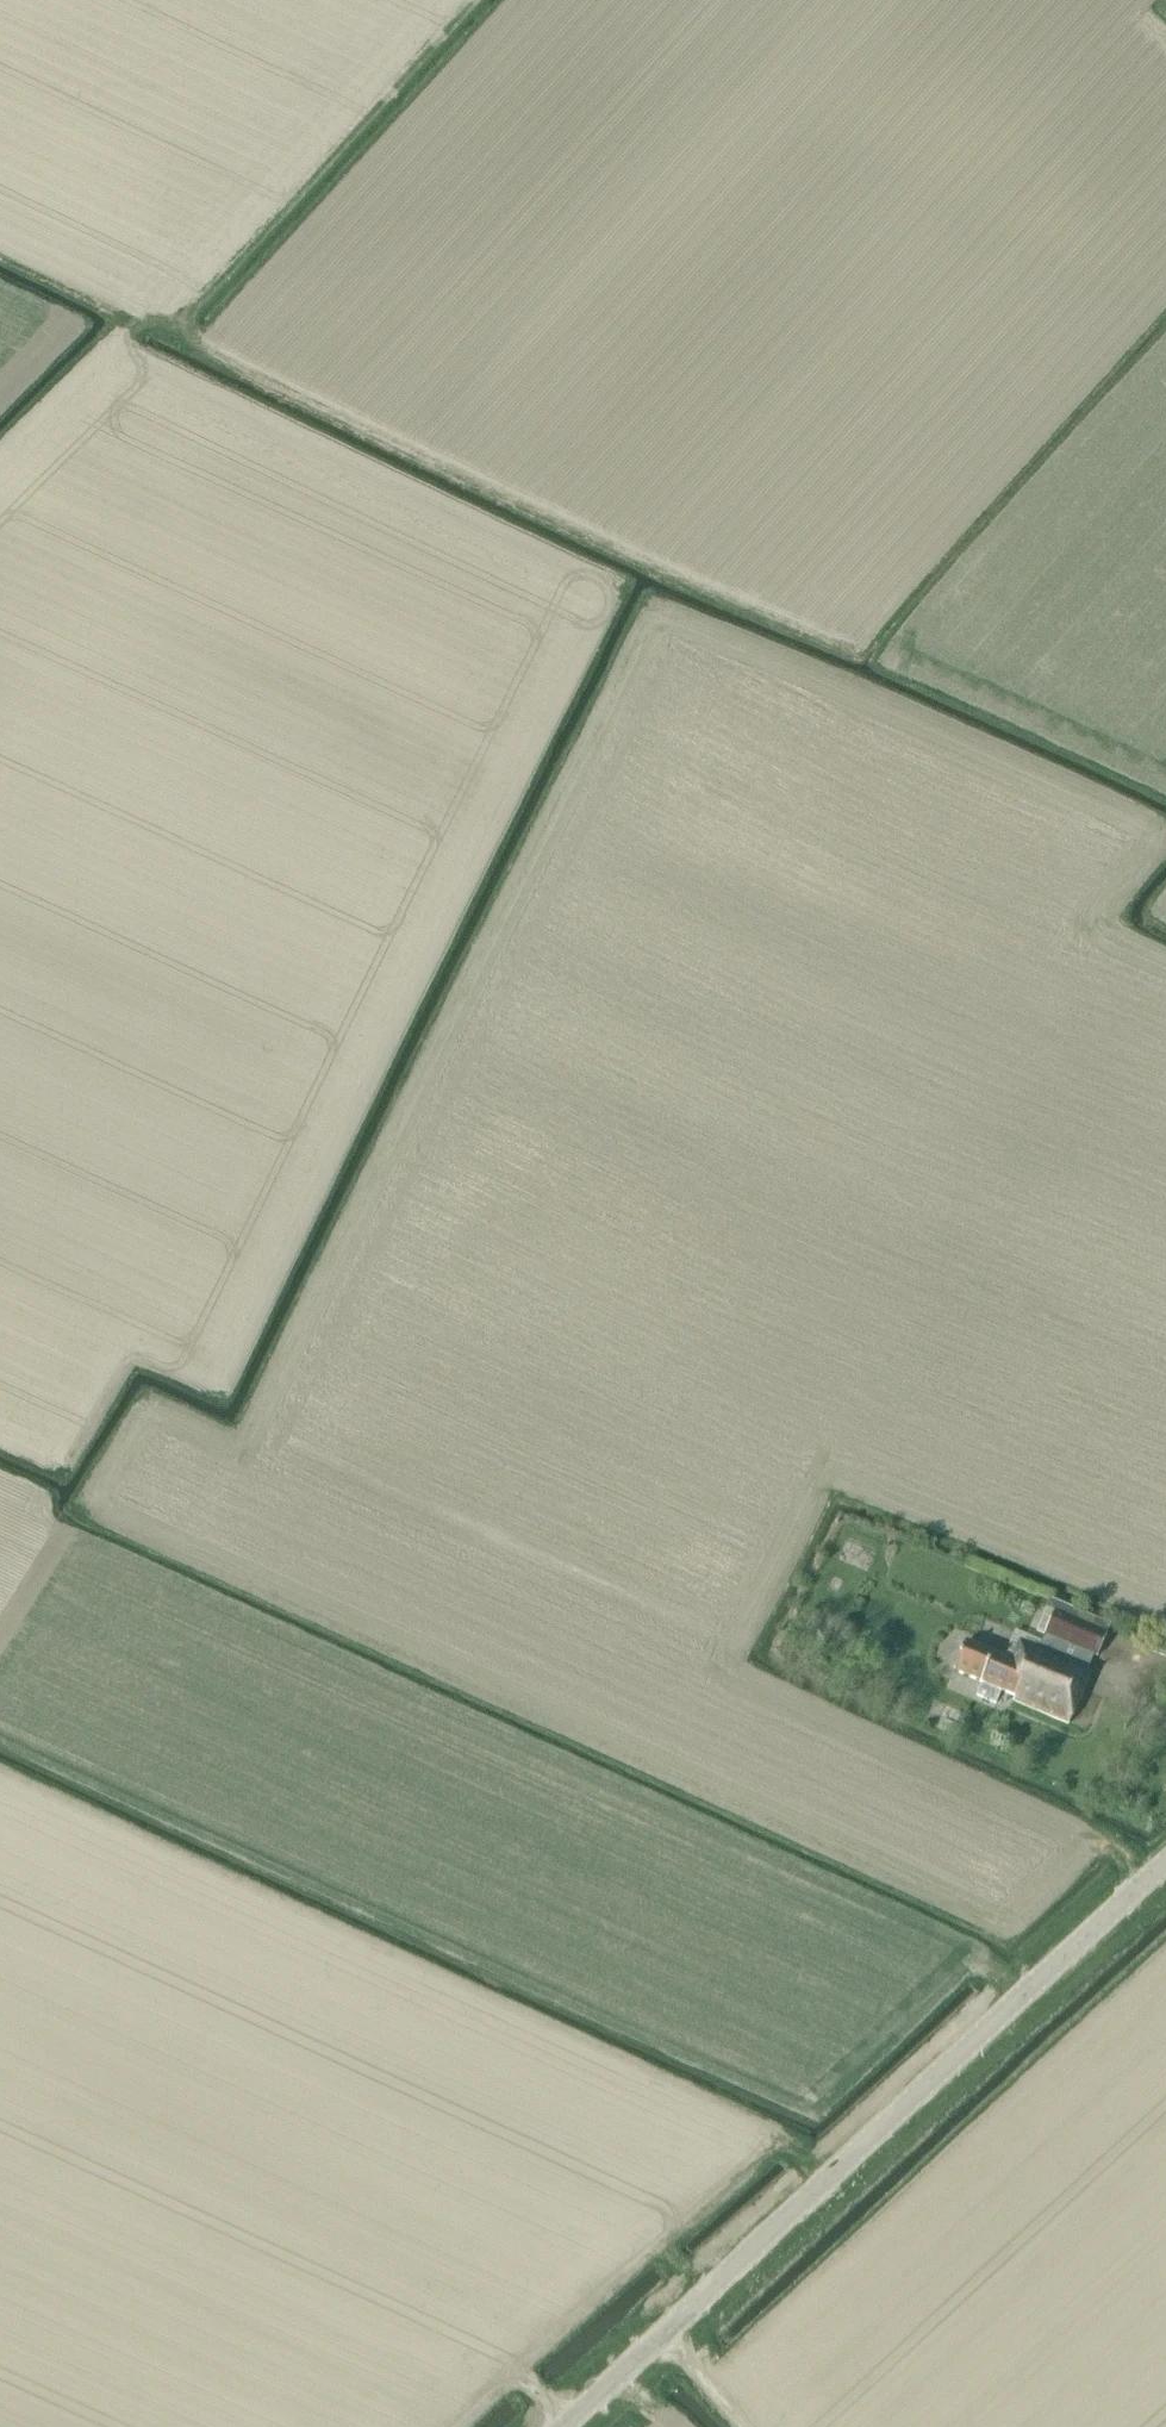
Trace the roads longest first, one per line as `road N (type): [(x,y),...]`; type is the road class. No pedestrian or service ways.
road 1 (tertiary): [(564,2426),(1165,1870)]

